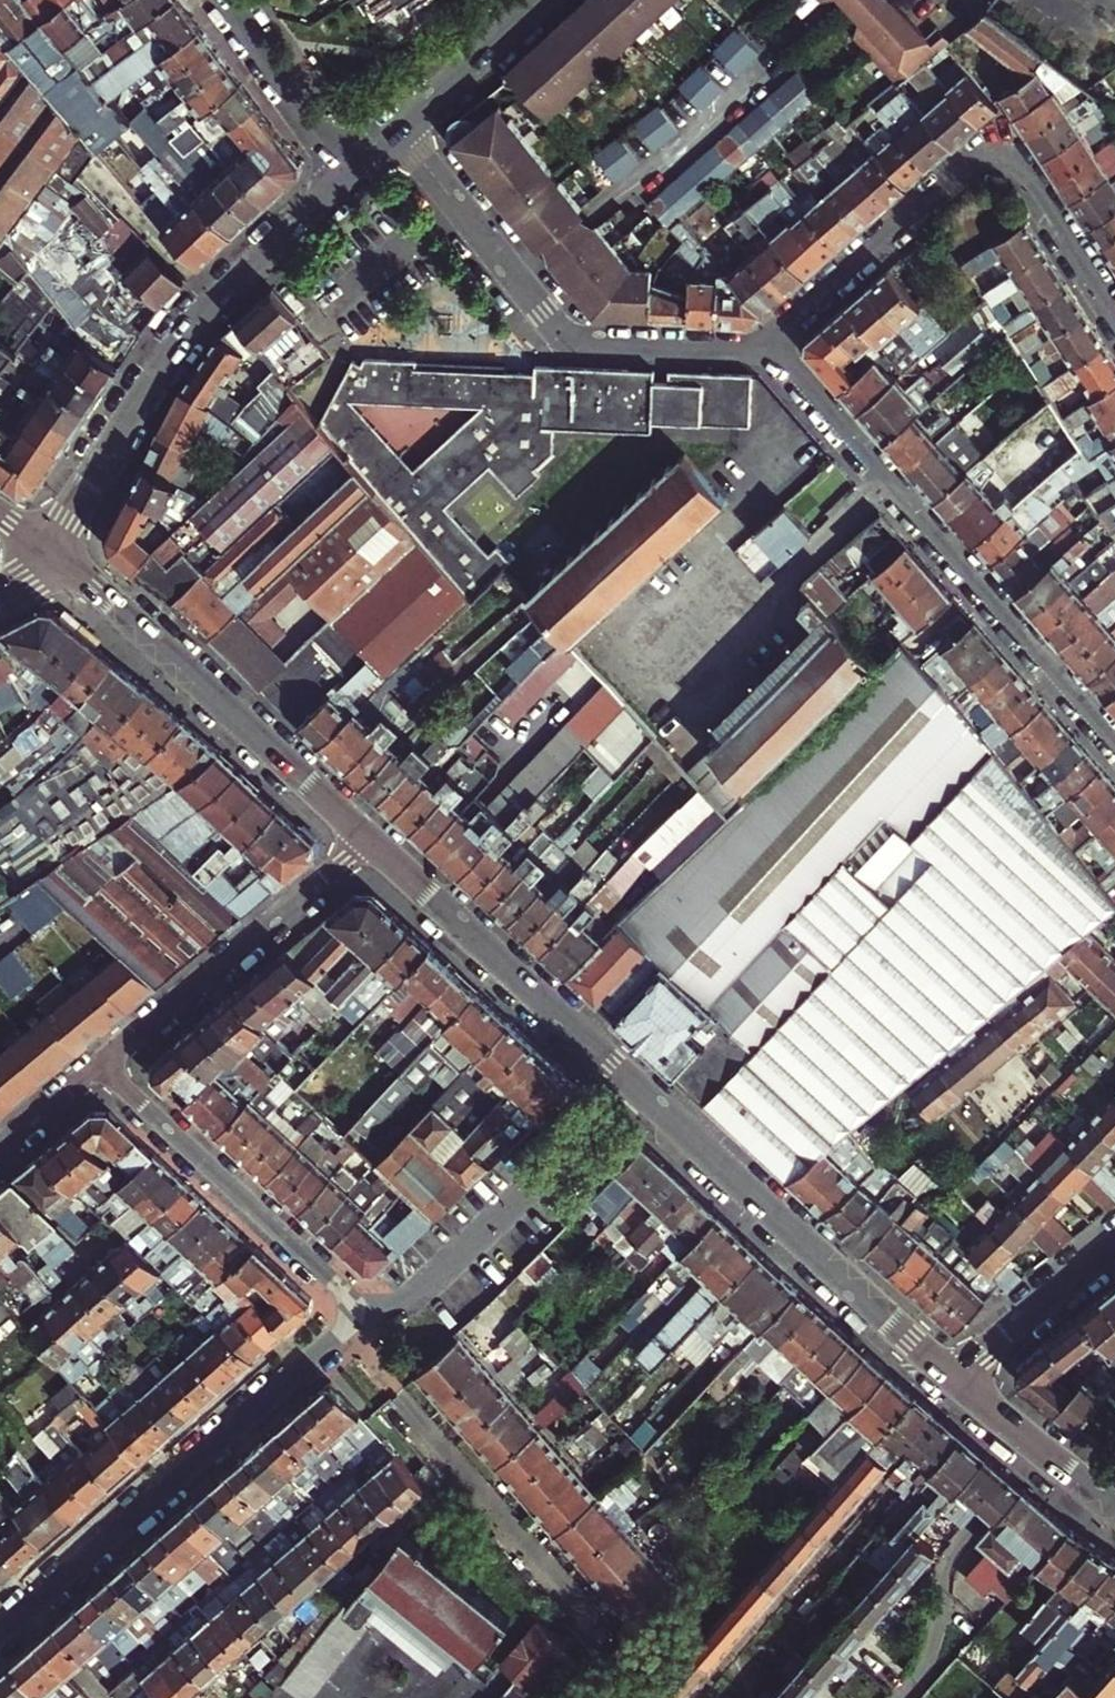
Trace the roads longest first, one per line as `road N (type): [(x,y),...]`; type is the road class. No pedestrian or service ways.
road 1 (residential): [(771,347),(1114,741)]
road 2 (residential): [(1114,312),(1030,181),(992,162),(968,170),(771,347)]
road 3 (residential): [(49,550),(189,327),(347,177)]
road 4 (residential): [(771,347),(568,342),(400,130)]
road 5 (secondary): [(49,550),(371,840)]
road 6 (residential): [(17,1618),(339,1334)]
road 7 (secondary): [(643,1094),(948,1377)]
road 8 (residential): [(339,1334),(585,1618)]
road 9 (secondary): [(371,840),(643,1094)]
road 10 (residential): [(643,1094),(422,1291),(362,1314)]
road 11 (residential): [(362,1314),(101,1067)]
road 12 (residential): [(101,1067),(371,840)]
road 13 (residential): [(347,177),(223,0)]
road 14 (secondary): [(948,1377),(1114,1512)]
road 15 (residential): [(948,1377),(1114,1244)]
road 16 (residential): [(400,130),(539,0)]
road 17 (residential): [(0,1149),(101,1067)]

